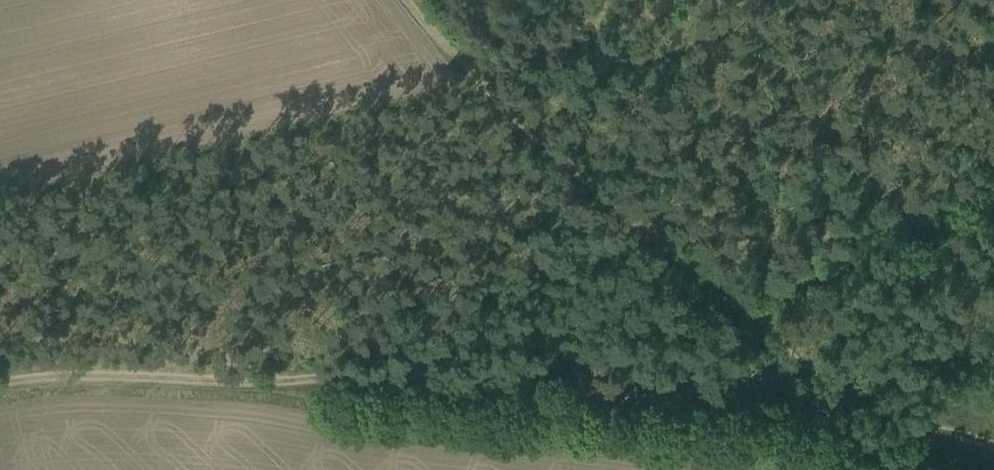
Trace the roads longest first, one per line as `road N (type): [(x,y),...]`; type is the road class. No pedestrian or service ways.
road 1 (track): [(993,439),(851,406),(667,389),(515,393),(120,373),(0,376)]
road 2 (track): [(410,0),(538,139),(738,309),(851,406),(964,469)]

